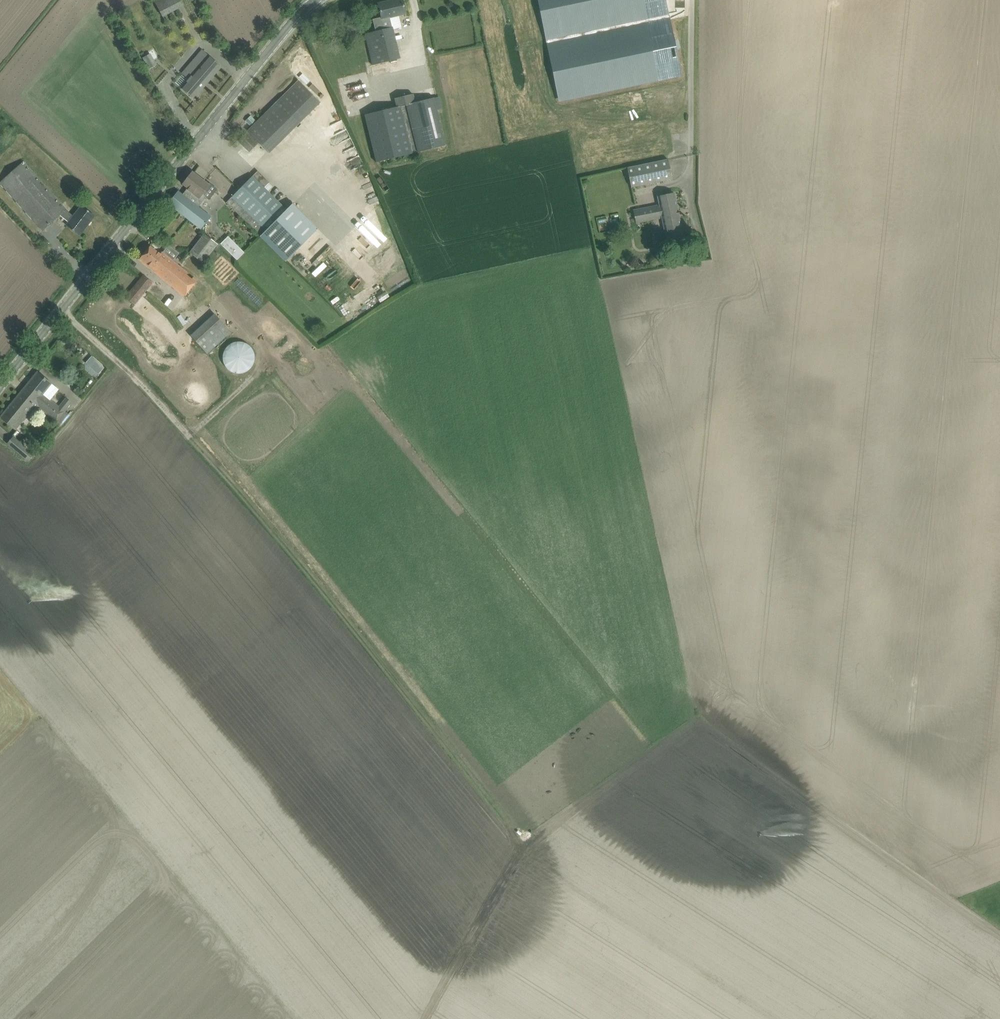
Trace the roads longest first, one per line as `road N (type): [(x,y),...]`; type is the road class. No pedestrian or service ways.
road 1 (tertiary): [(0,387),(318,0)]
road 2 (unclassified): [(691,153),(692,0)]

